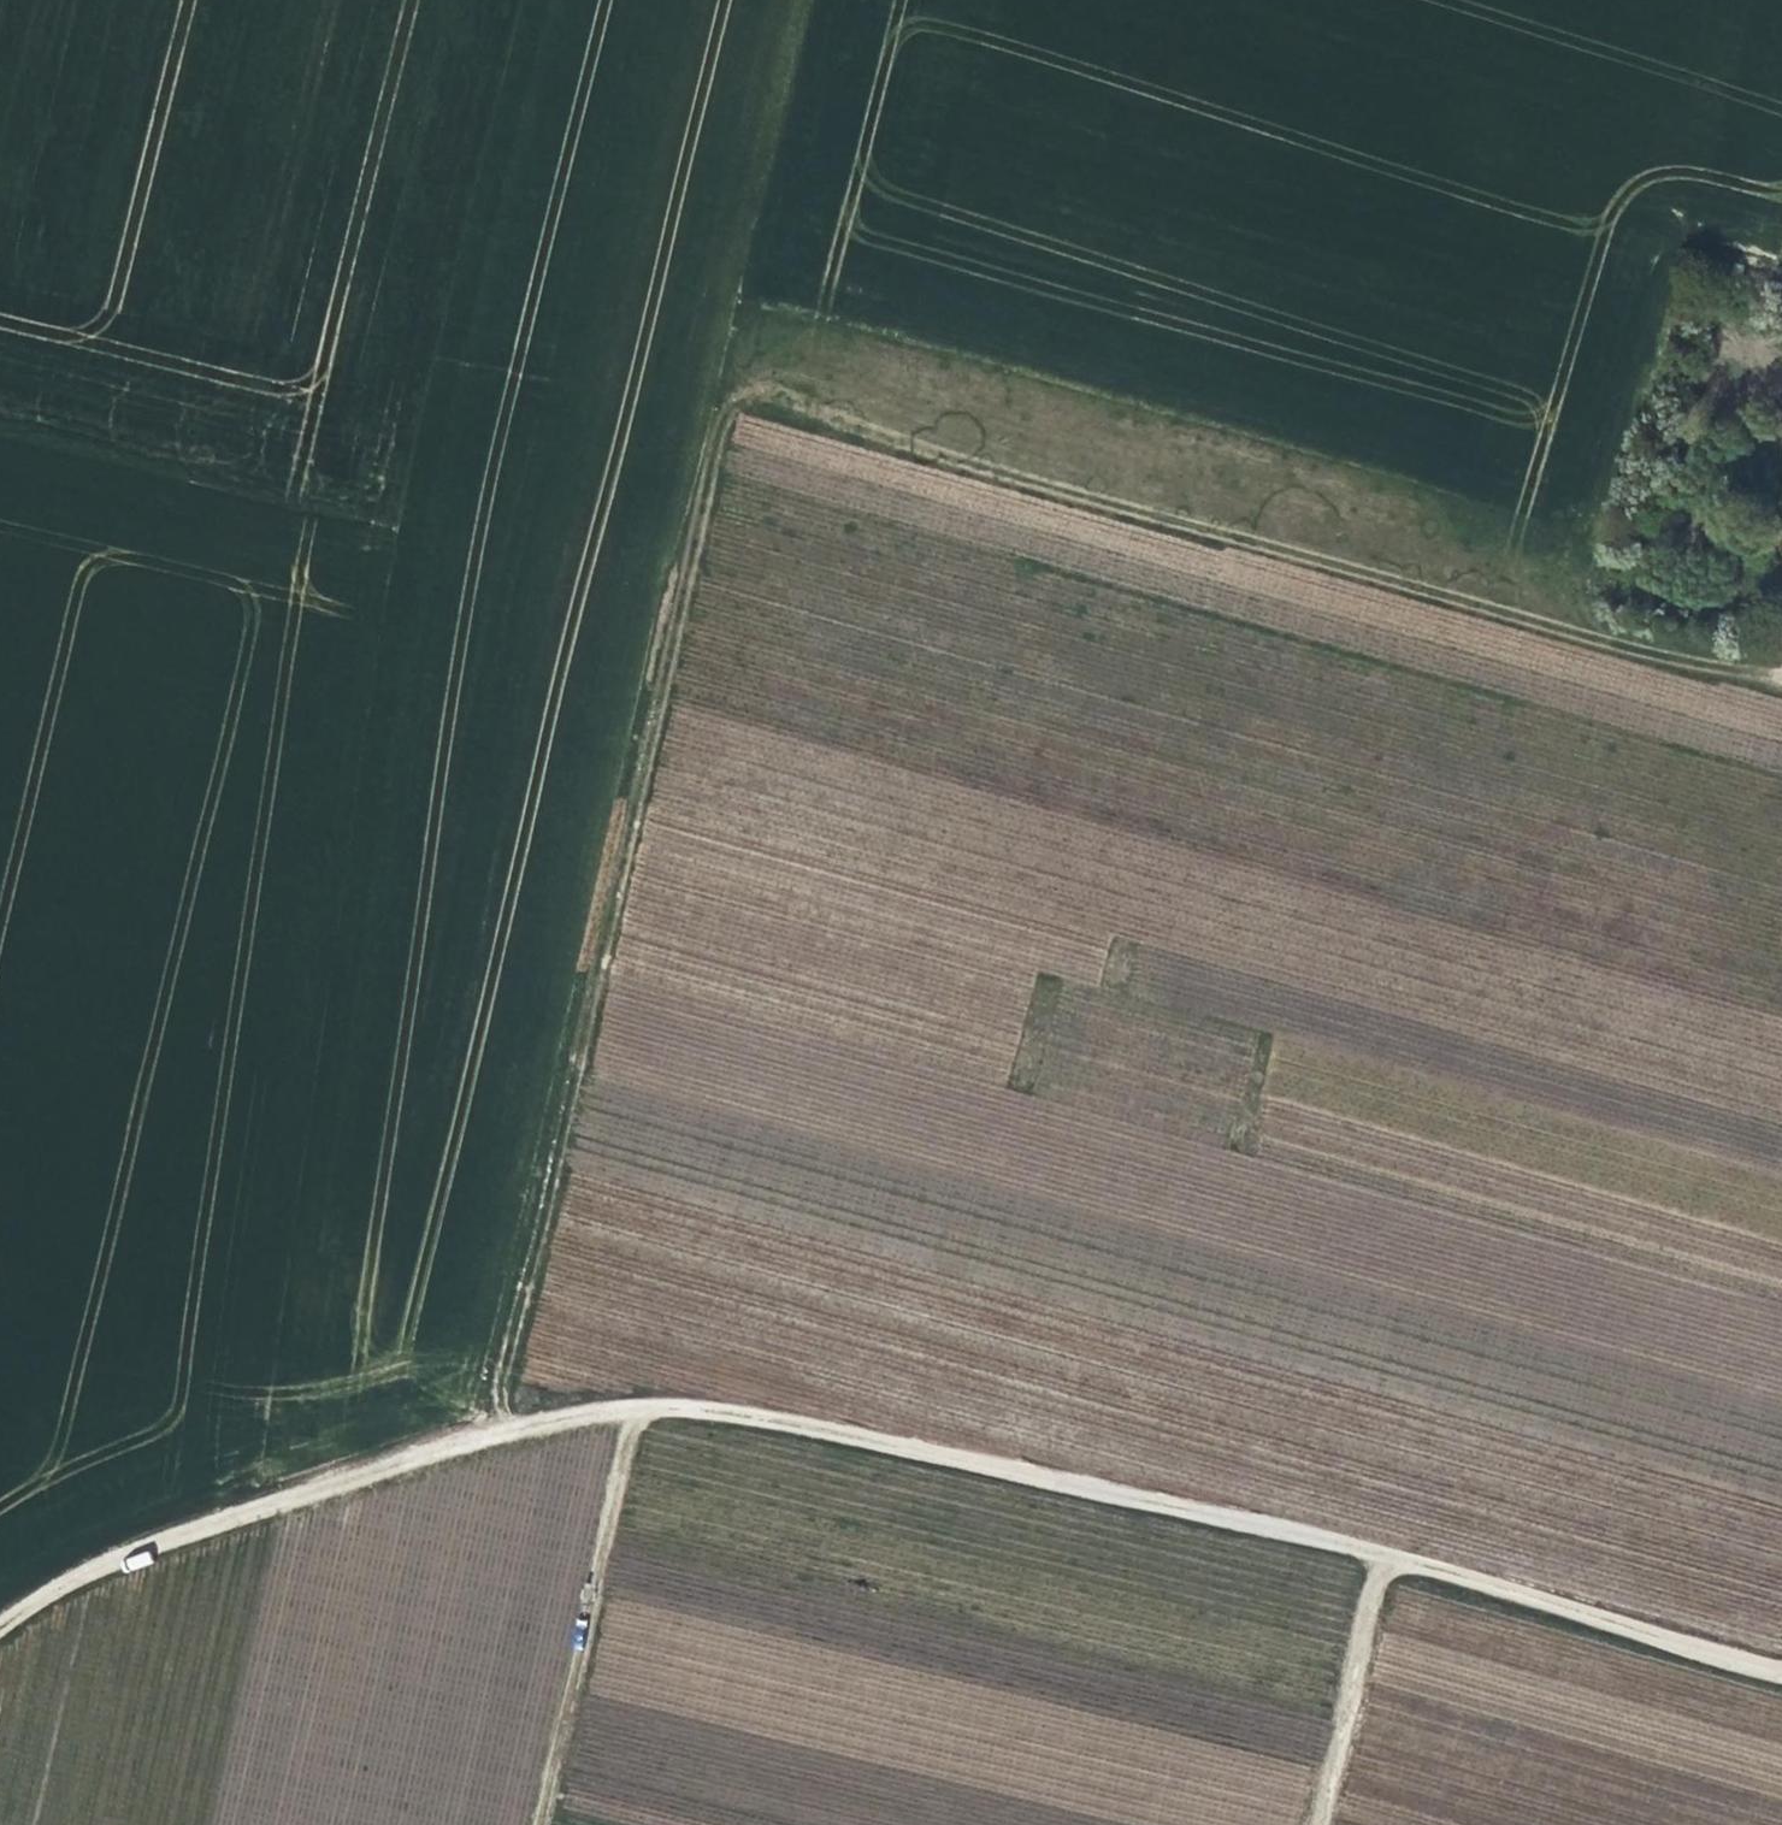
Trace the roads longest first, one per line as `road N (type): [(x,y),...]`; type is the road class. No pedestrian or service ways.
road 1 (track): [(1781,1671),(1389,1556),(695,1395),(472,1437),(70,1565),(0,1619)]
road 2 (track): [(1389,1556),(1372,1597),(1320,1824)]

